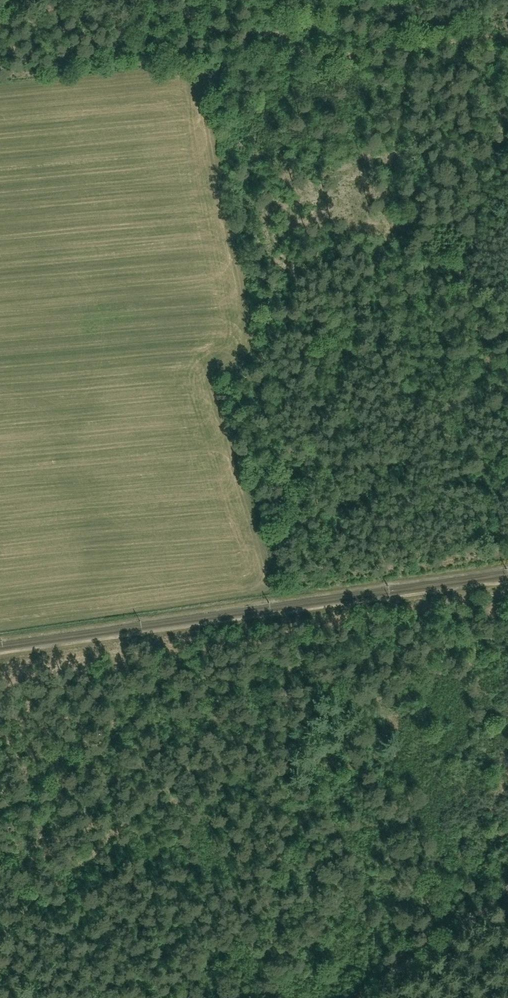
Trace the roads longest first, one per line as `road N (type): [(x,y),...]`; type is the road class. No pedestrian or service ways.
road 1 (track): [(507,887),(365,997)]

